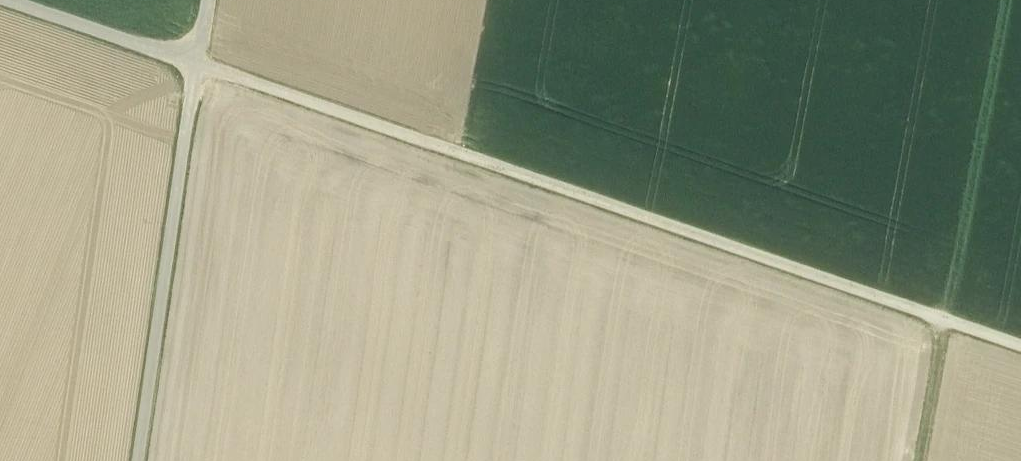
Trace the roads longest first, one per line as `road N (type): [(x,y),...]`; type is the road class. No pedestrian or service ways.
road 1 (track): [(6,0),(1020,347)]
road 2 (track): [(1017,0),(943,319),(920,460)]
road 3 (track): [(208,0),(139,460)]

